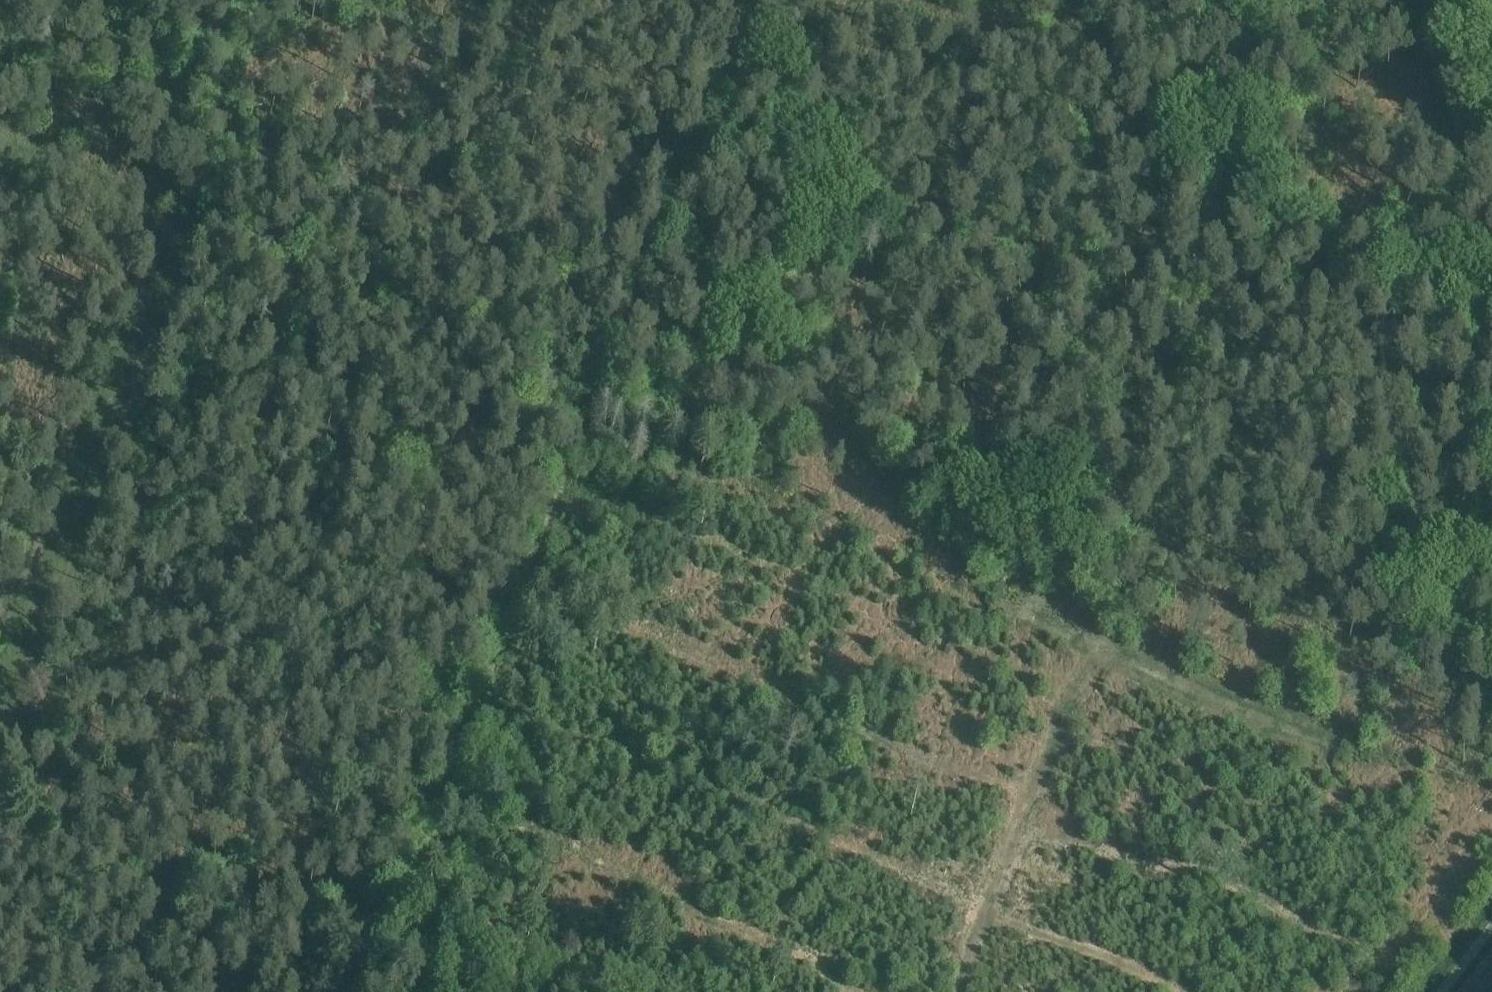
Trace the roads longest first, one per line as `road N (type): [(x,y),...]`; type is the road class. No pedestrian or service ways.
road 1 (track): [(340,991),(764,0)]
road 2 (track): [(585,427),(0,164)]

